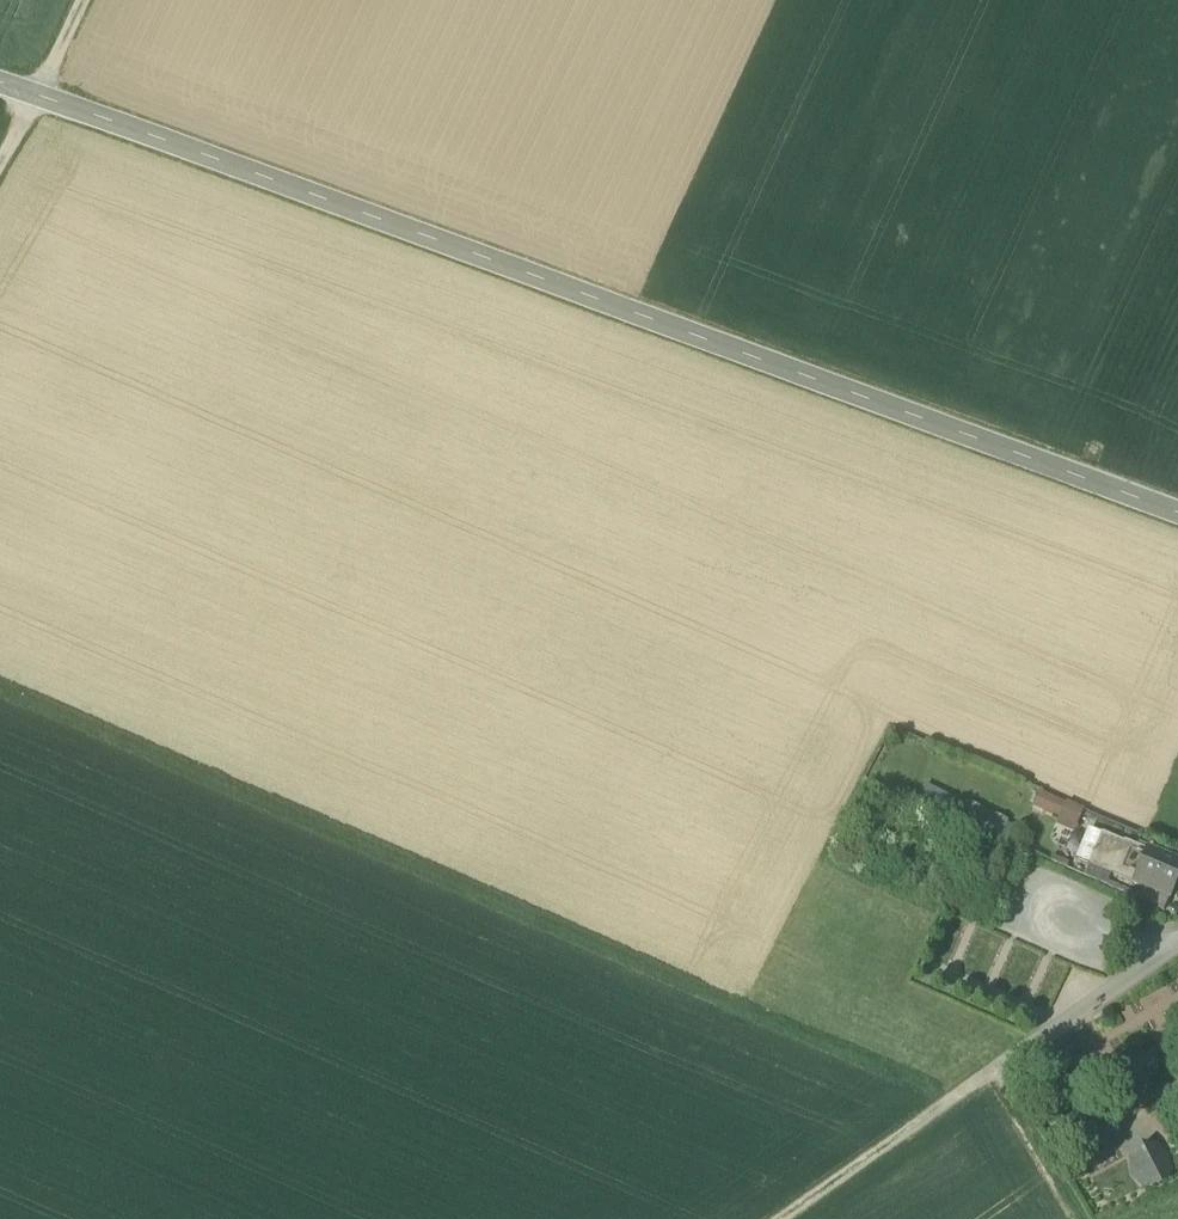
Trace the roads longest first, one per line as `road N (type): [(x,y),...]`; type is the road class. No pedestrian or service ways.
road 1 (unclassified): [(1177,519),(0,84)]
road 2 (track): [(954,1099),(0,685)]
road 3 (track): [(781,1218),(1000,1069)]
road 4 (residential): [(1000,1069),(1177,947)]
road 5 (track): [(0,155),(79,0)]

